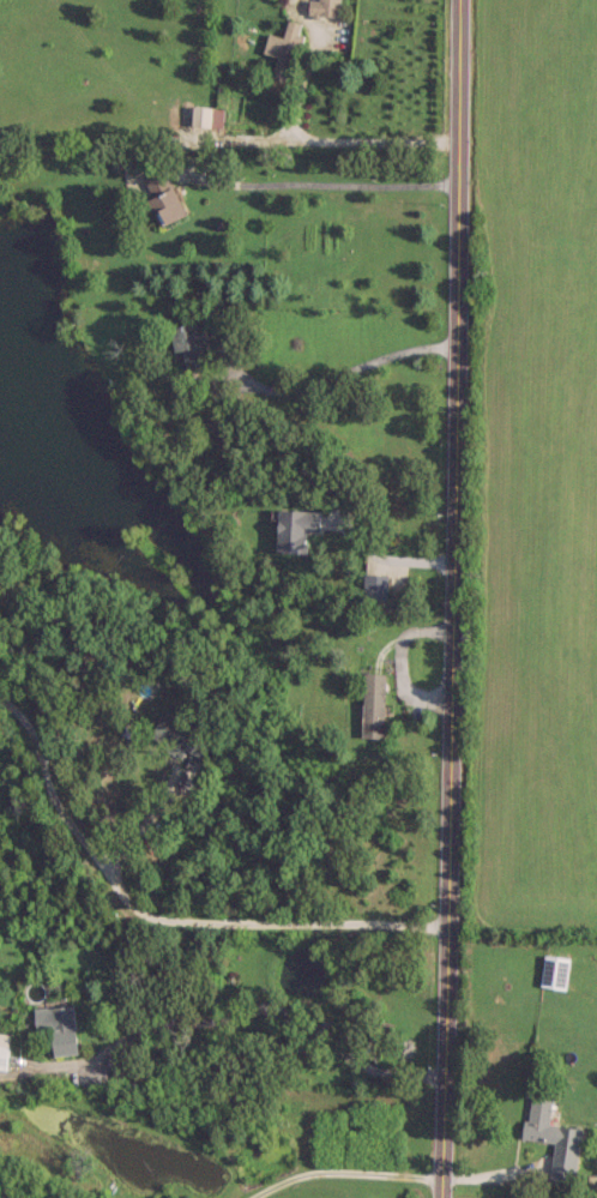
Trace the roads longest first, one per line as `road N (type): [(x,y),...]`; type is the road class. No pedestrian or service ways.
road 1 (residential): [(440,1197),(456,0)]

